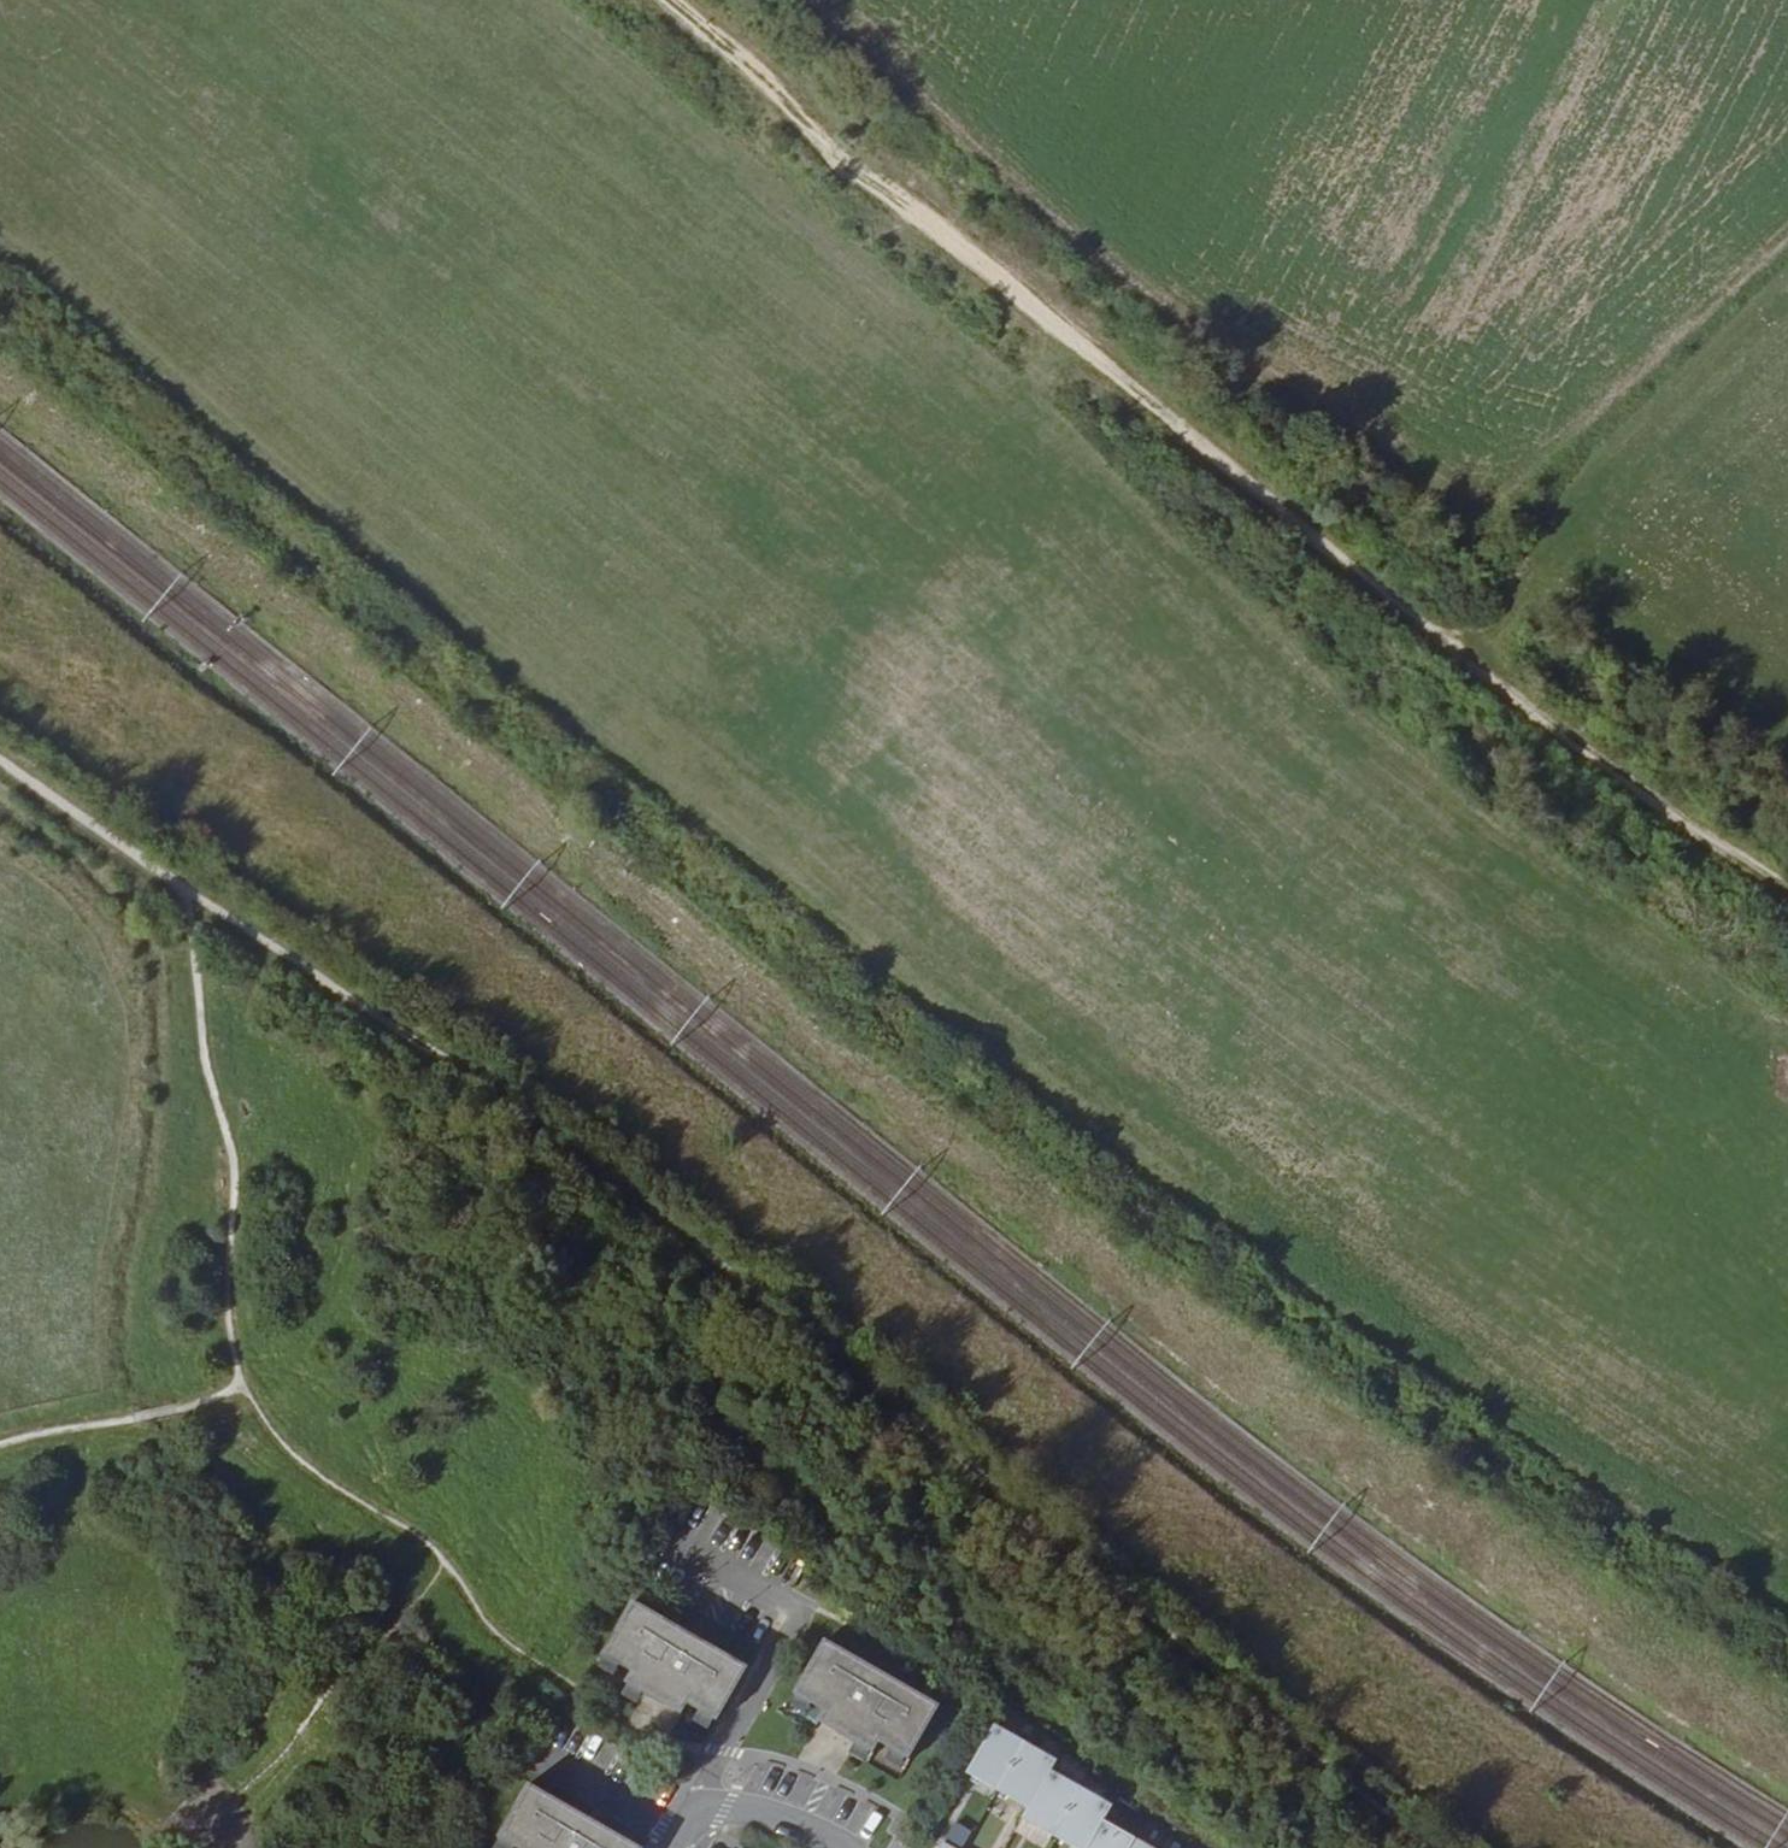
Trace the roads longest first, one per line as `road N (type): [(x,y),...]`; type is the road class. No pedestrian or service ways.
road 1 (residential): [(674,1847),(698,1807),(727,1806),(760,1811),(839,1847)]

